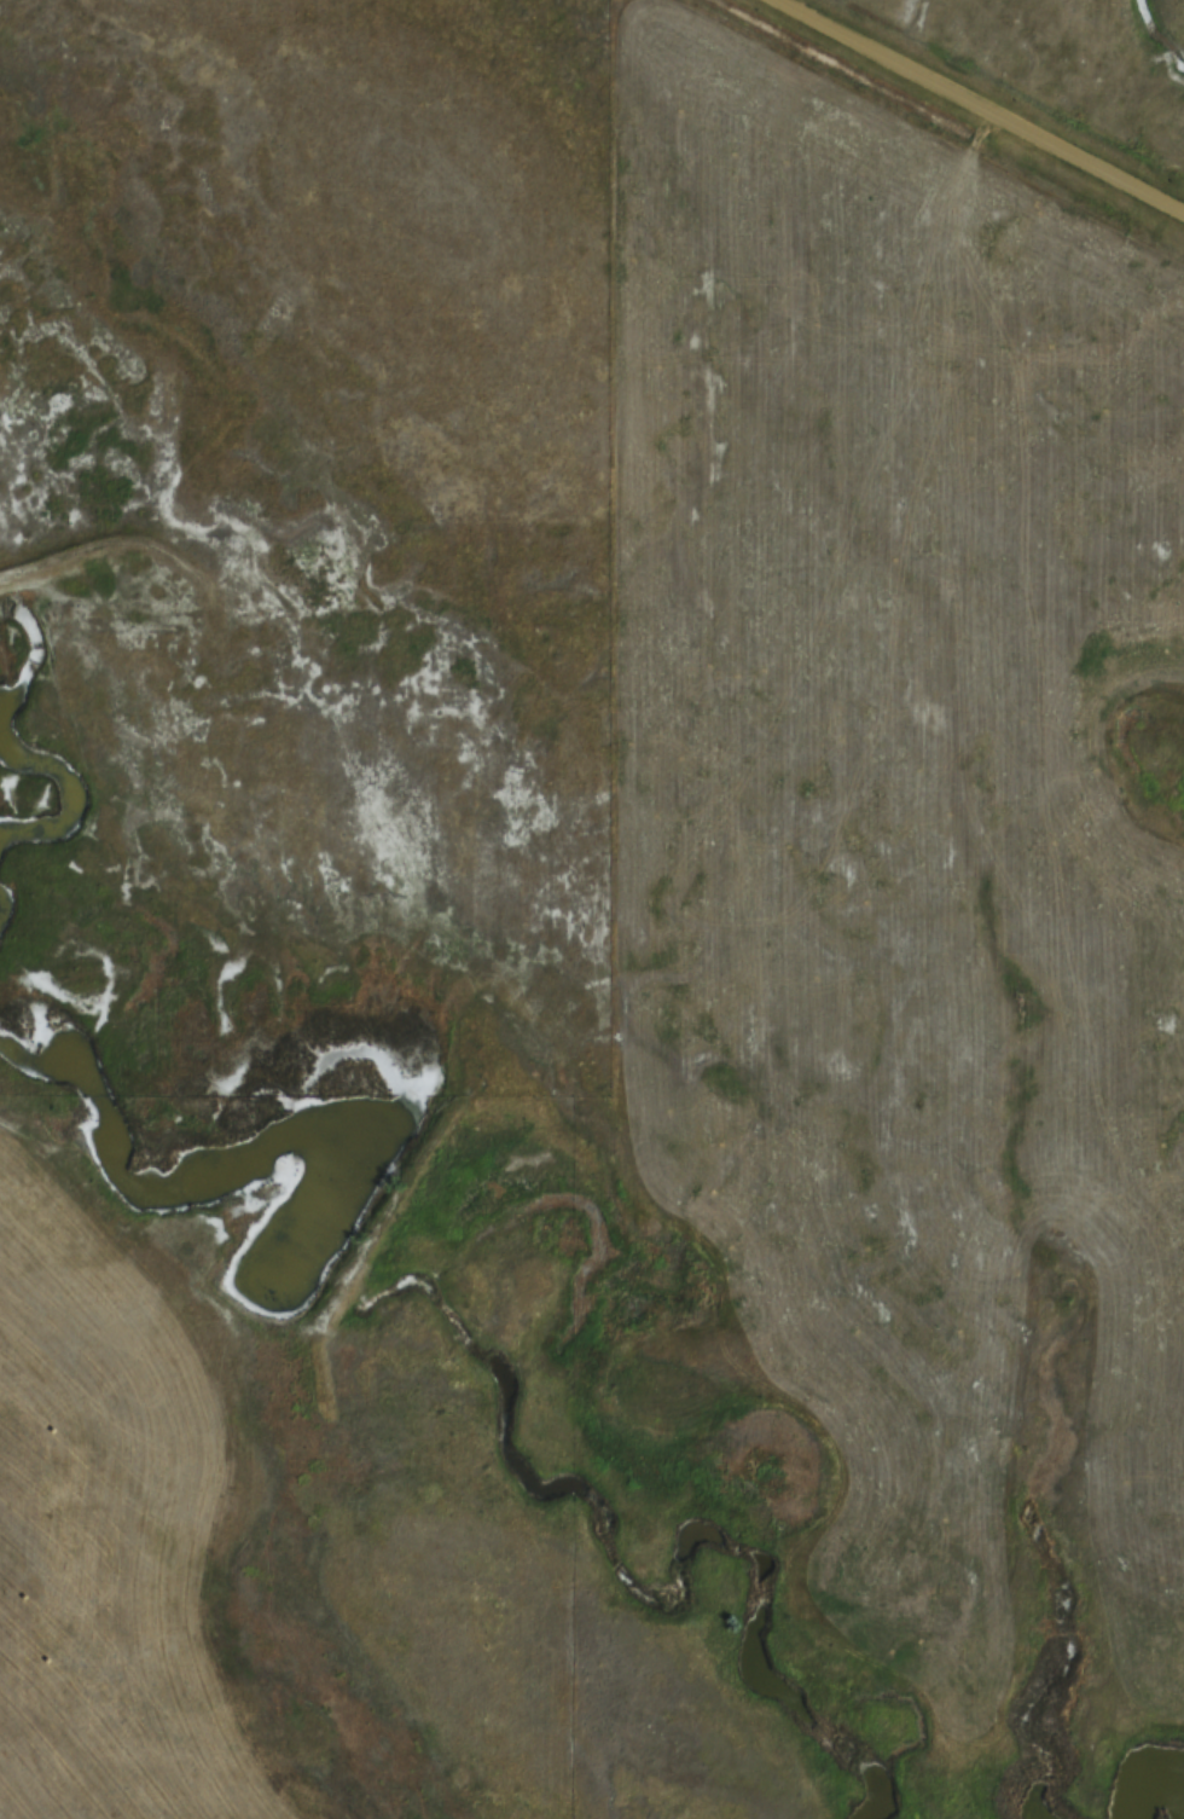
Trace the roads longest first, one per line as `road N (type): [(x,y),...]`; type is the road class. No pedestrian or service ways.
road 1 (residential): [(1183,214),(924,76),(824,0)]

